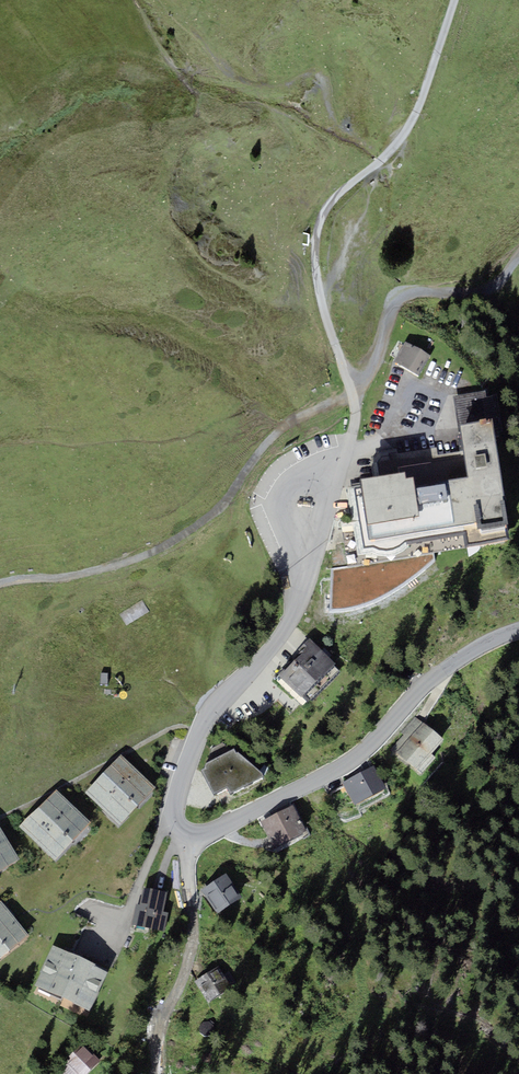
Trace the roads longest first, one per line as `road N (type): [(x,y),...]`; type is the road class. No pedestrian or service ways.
road 1 (track): [(351,395),(268,442),(234,493),(167,549),(0,588)]
road 2 (residential): [(518,630),(450,665),(357,754),(254,808),(187,832)]
road 3 (residential): [(187,832),(171,822),(169,810),(186,758),(215,705),(287,629),(304,597),(325,515)]
road 4 (residential): [(157,1073),(160,1024),(184,979),(193,935),(187,832)]
road 5 (track): [(353,401),(392,307),(409,296),(492,291),(518,266)]

